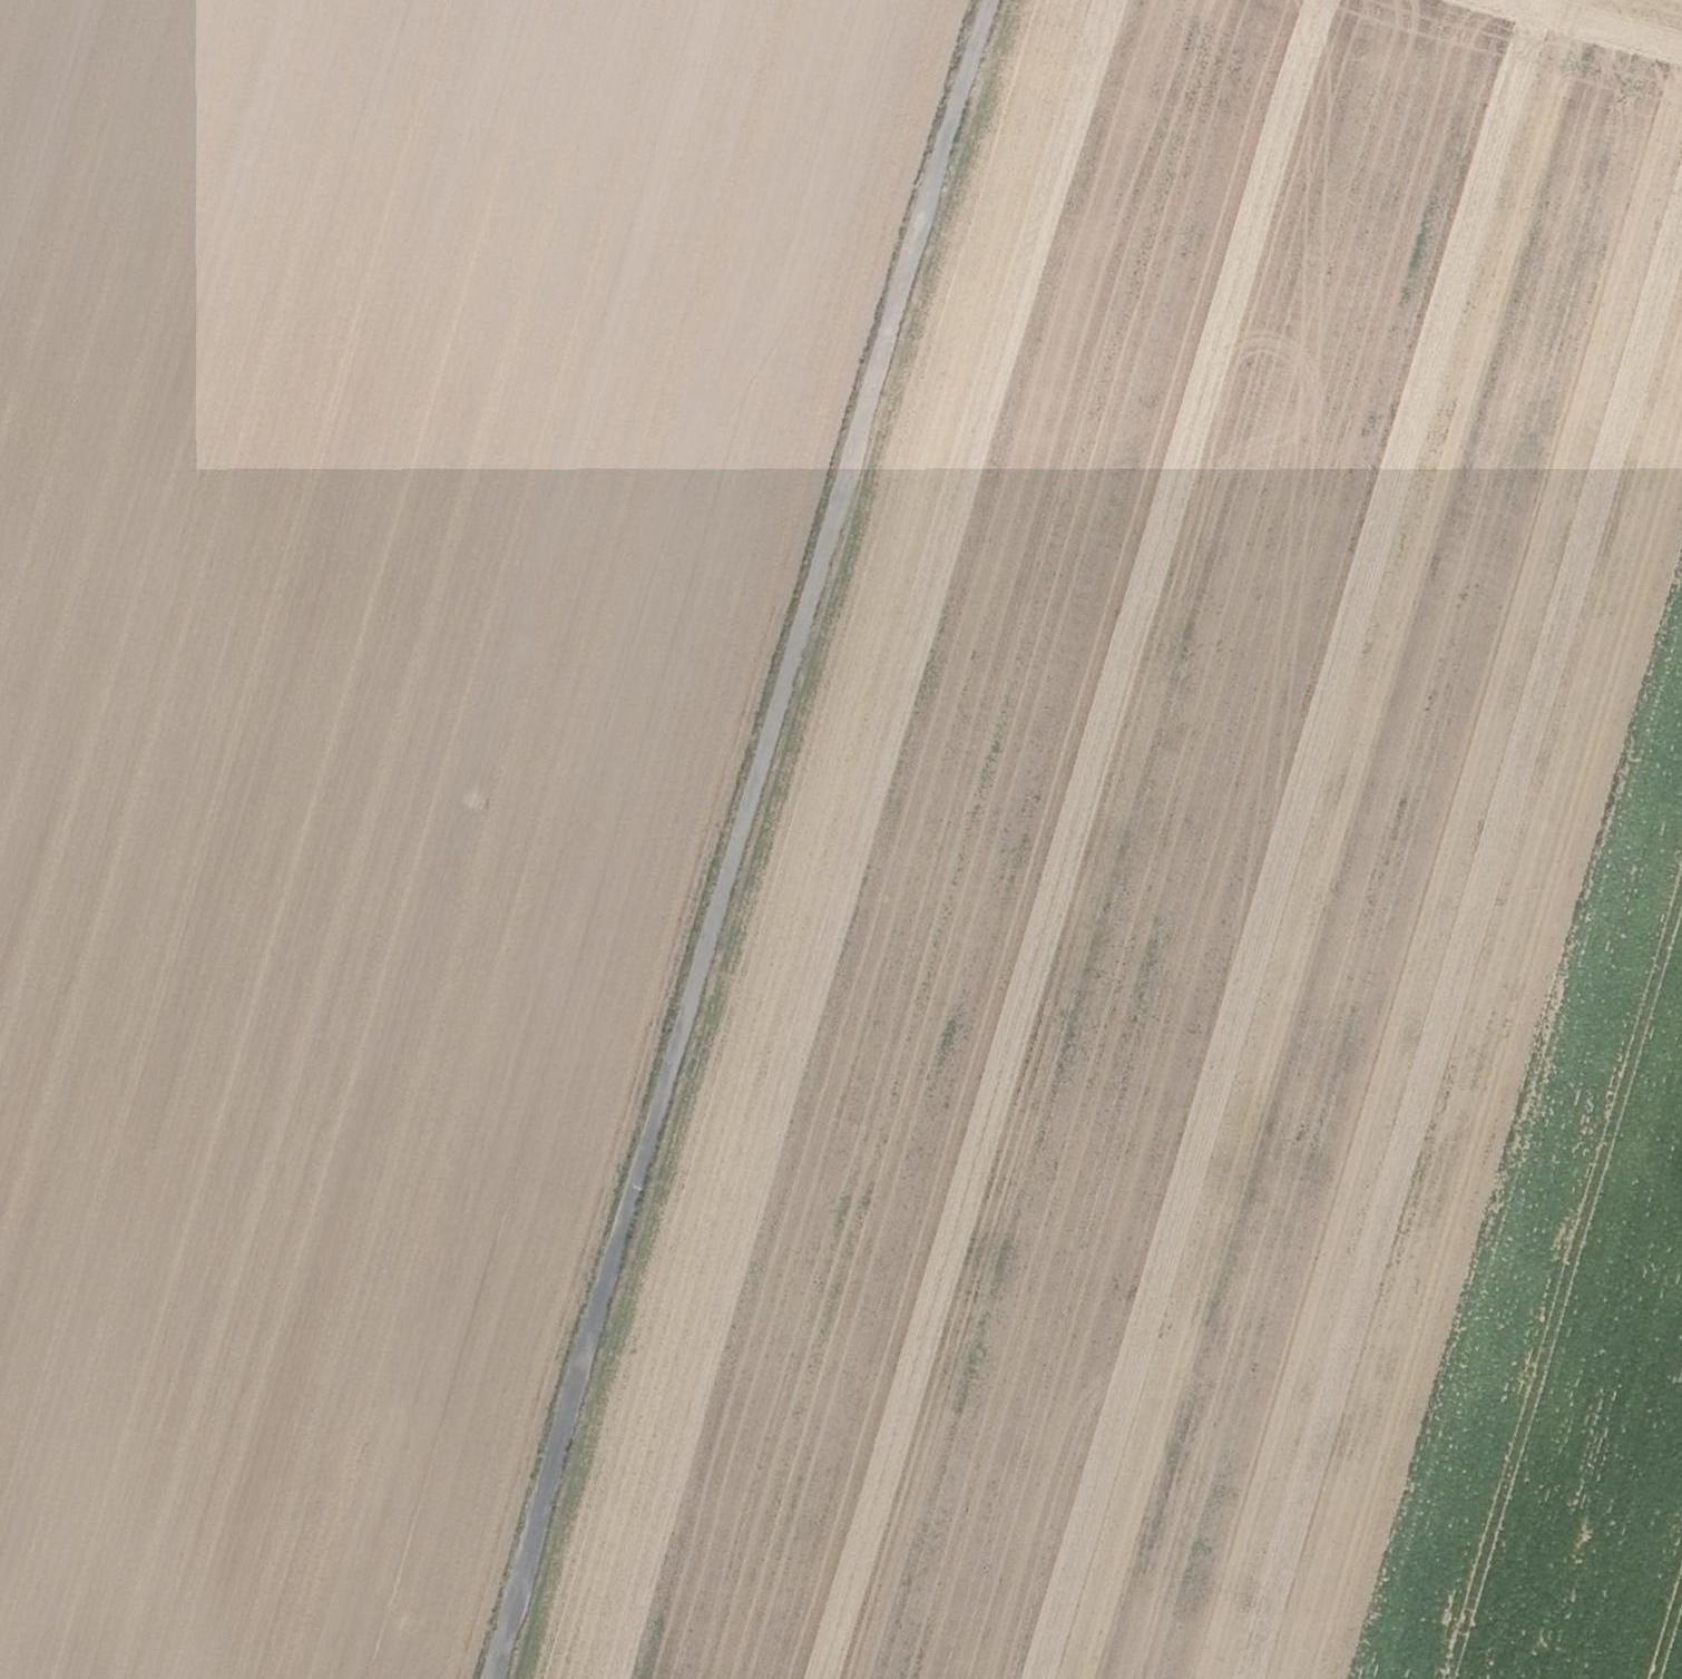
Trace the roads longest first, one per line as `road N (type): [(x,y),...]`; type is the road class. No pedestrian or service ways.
road 1 (track): [(992,0),(502,1678)]

